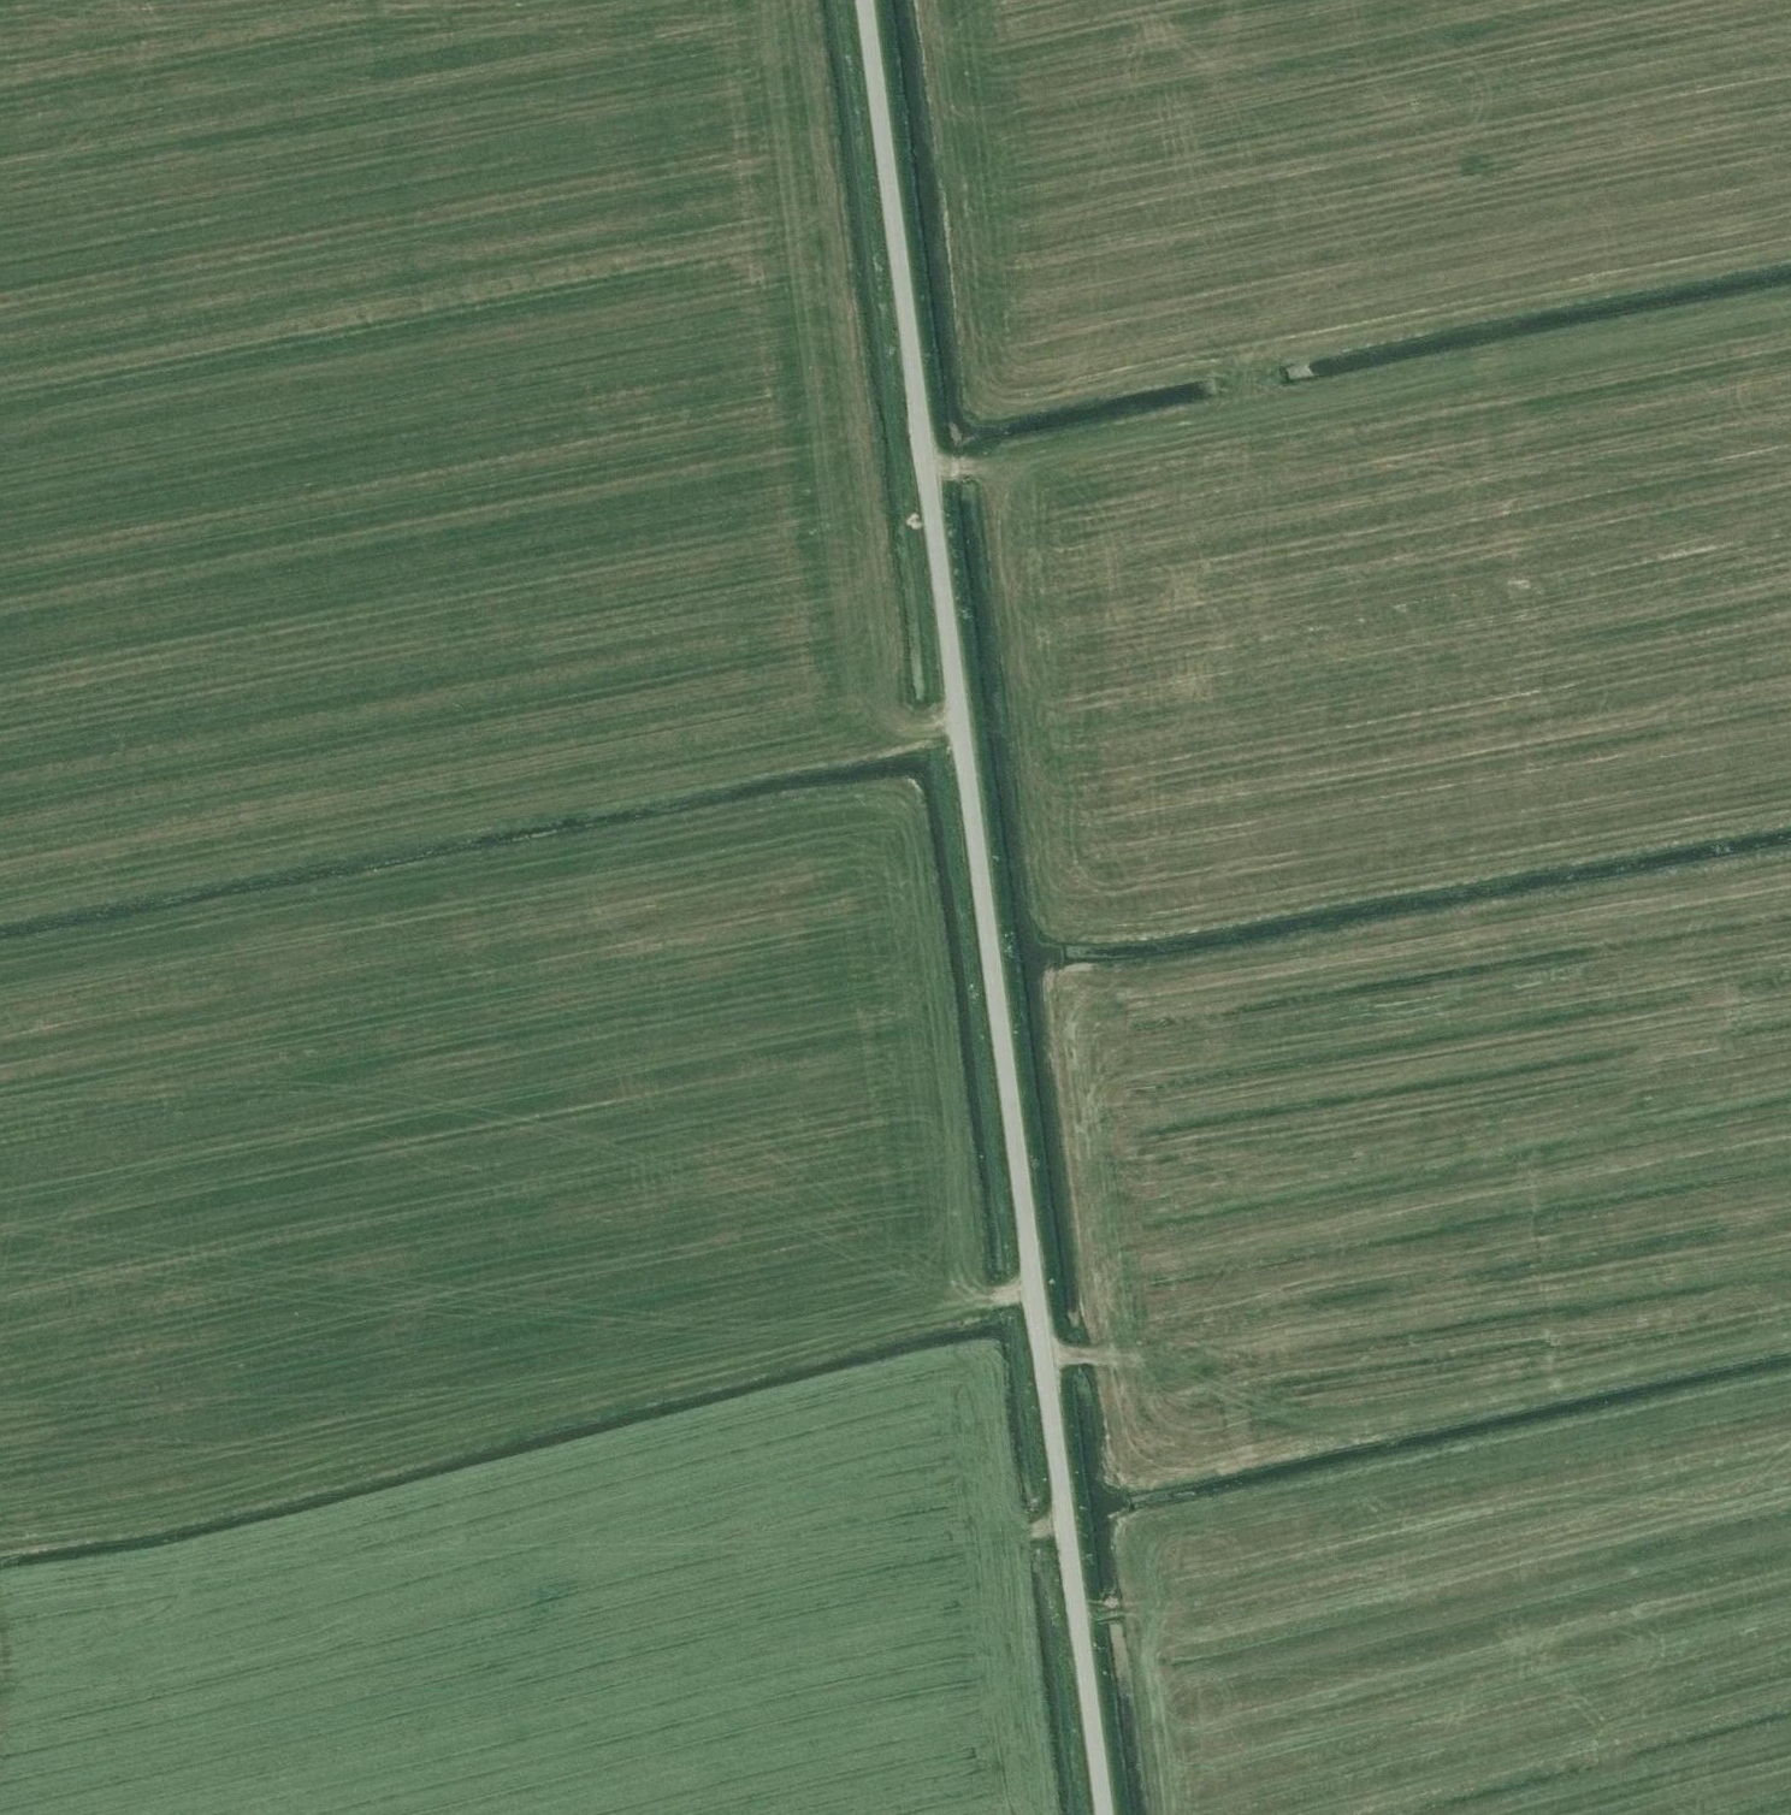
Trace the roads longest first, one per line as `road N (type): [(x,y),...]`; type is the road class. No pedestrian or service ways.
road 1 (tertiary): [(1104,1814),(864,0)]

